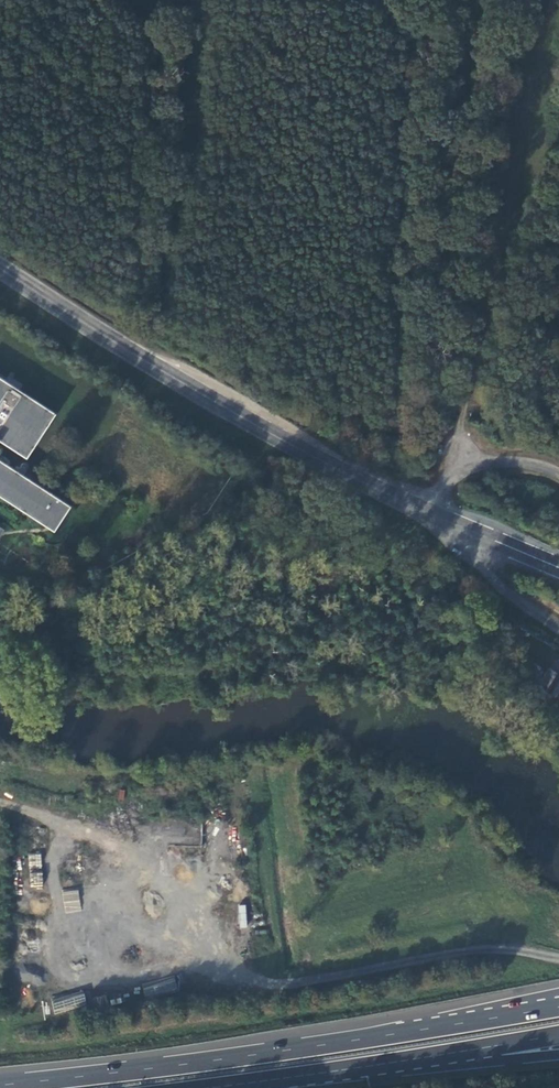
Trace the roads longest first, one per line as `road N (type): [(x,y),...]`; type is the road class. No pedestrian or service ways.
road 1 (trunk): [(558,1008),(0,1086)]
road 2 (secondary): [(429,513),(169,375),(0,269)]
road 3 (track): [(462,469),(460,418),(480,337),(460,234),(473,125),(508,0)]
road 4 (trunk): [(311,1075),(558,1036)]
road 5 (trunk): [(311,1075),(558,1055)]
road 6 (unclassified): [(429,513),(442,488),(476,463),(521,462),(558,473)]
road 7 (residential): [(490,539),(490,579),(558,629)]

